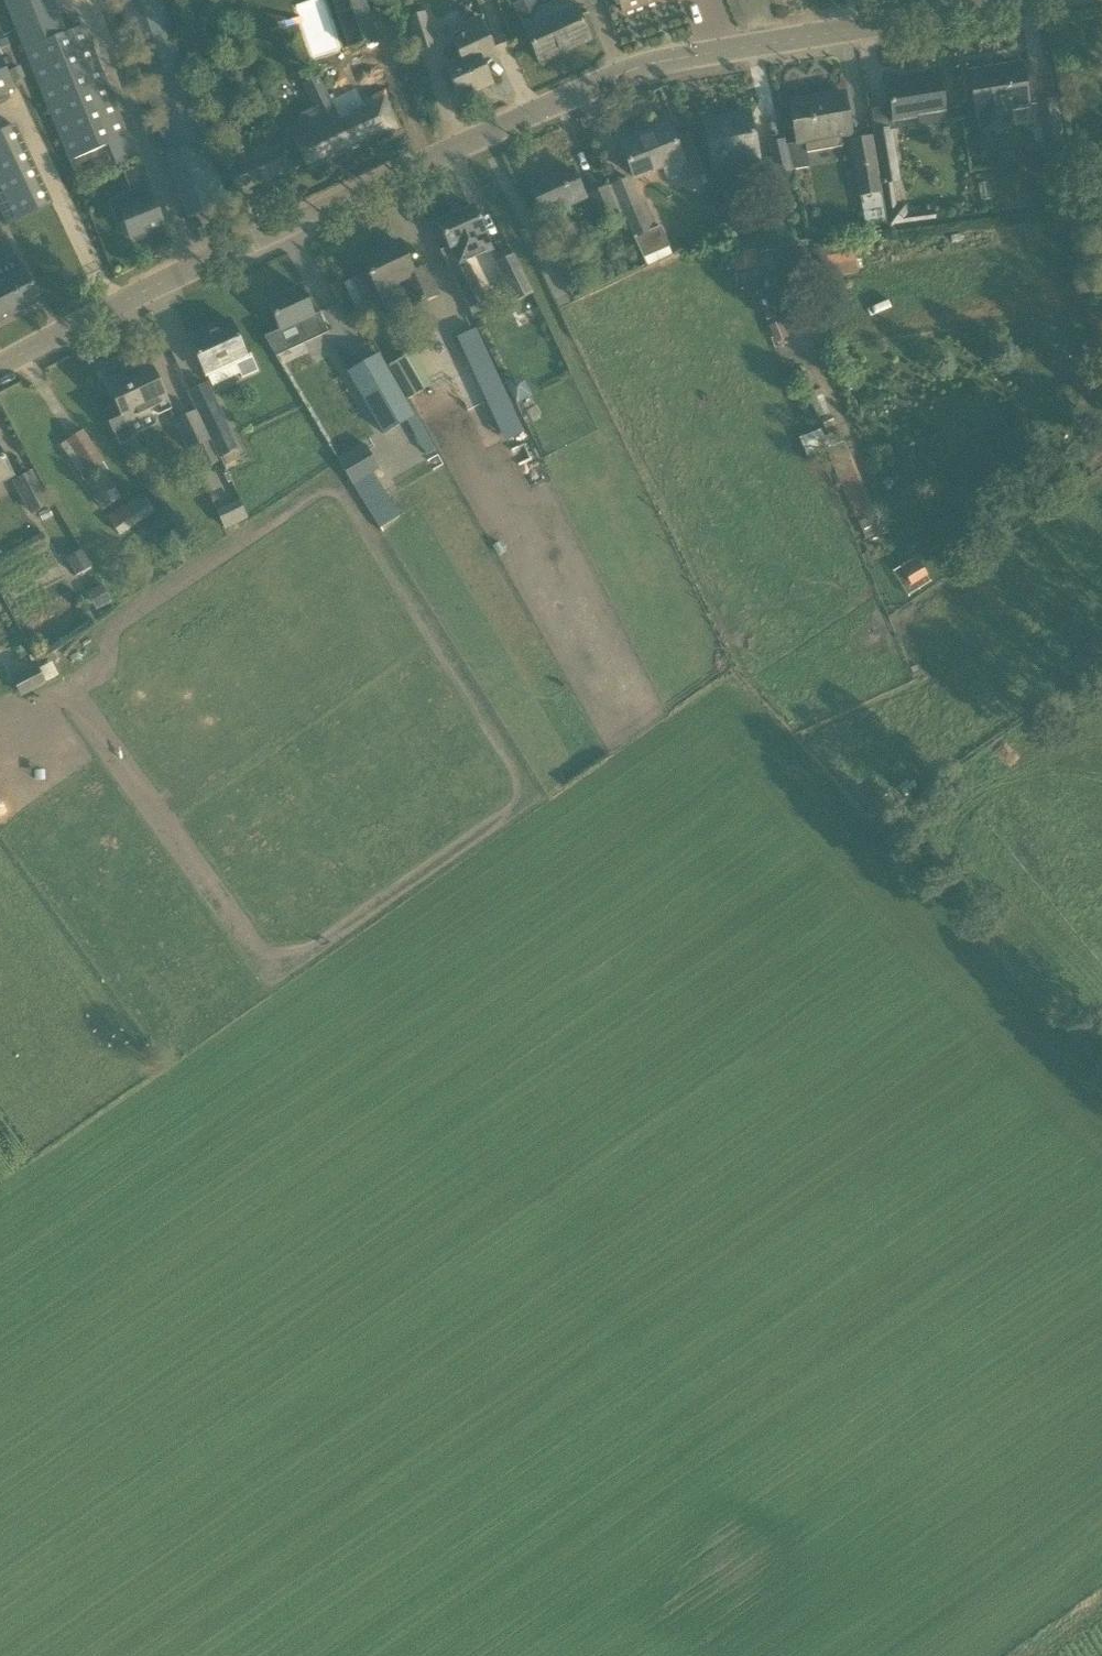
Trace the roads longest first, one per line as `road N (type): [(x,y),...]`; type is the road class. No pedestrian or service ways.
road 1 (unclassified): [(0,355),(247,226),(624,49),(839,14),(1002,0)]

